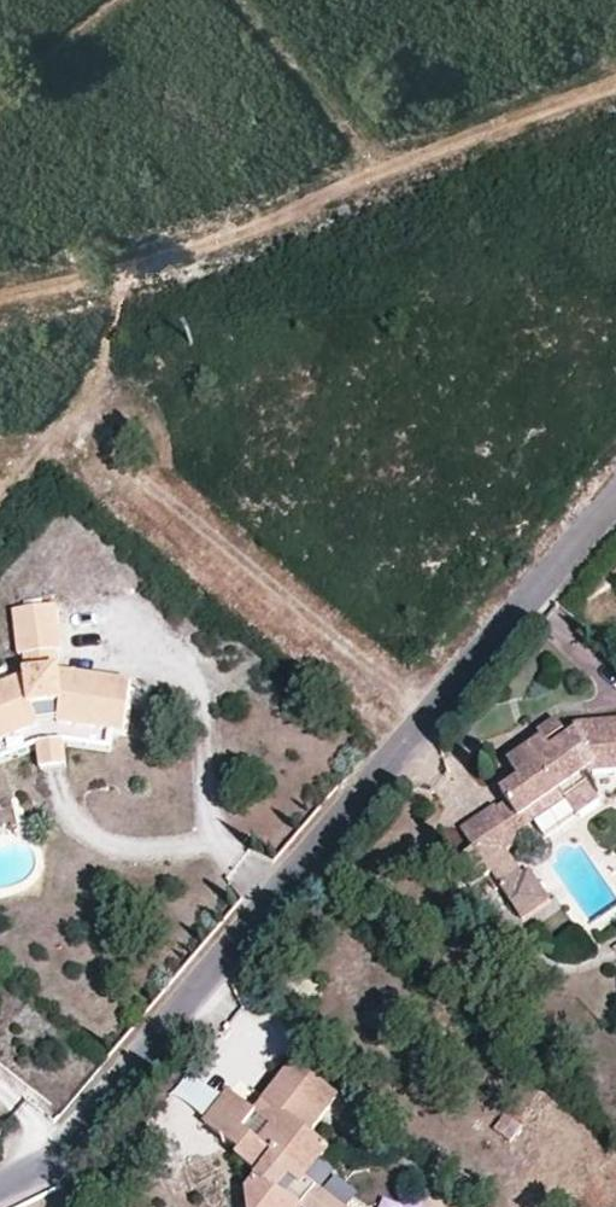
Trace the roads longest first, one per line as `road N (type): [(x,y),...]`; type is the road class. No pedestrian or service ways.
road 1 (residential): [(0,1185),(57,1159),(615,493)]
road 2 (track): [(615,91),(375,172),(101,280),(0,297)]
road 3 (track): [(119,0),(0,94)]

